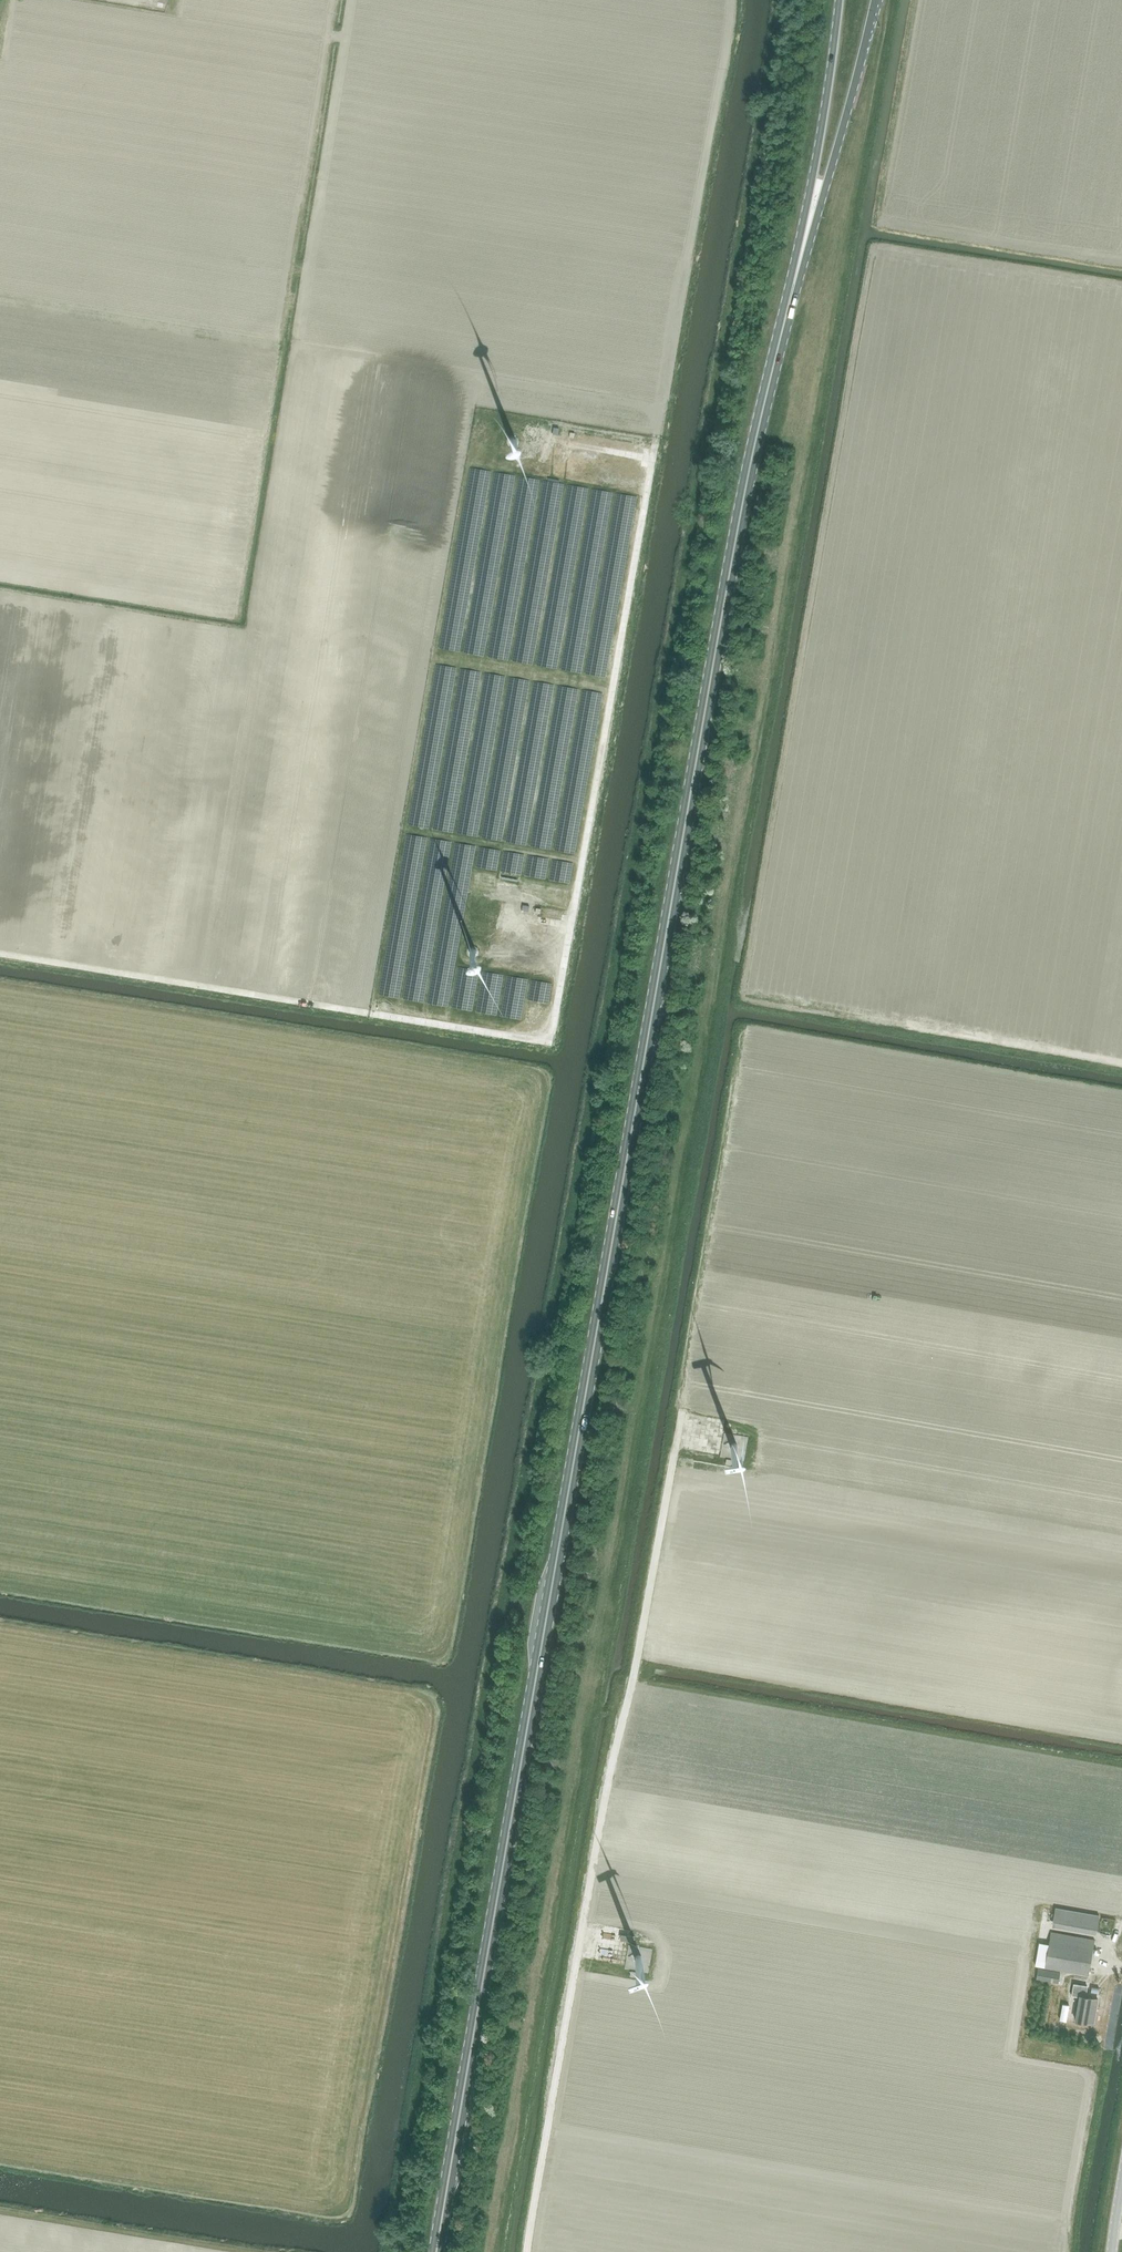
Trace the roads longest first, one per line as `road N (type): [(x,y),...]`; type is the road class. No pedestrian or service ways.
road 1 (primary): [(438,2251),(733,559),(785,319)]
road 2 (primary): [(785,319),(877,0)]
road 3 (primary): [(839,0),(785,319)]

